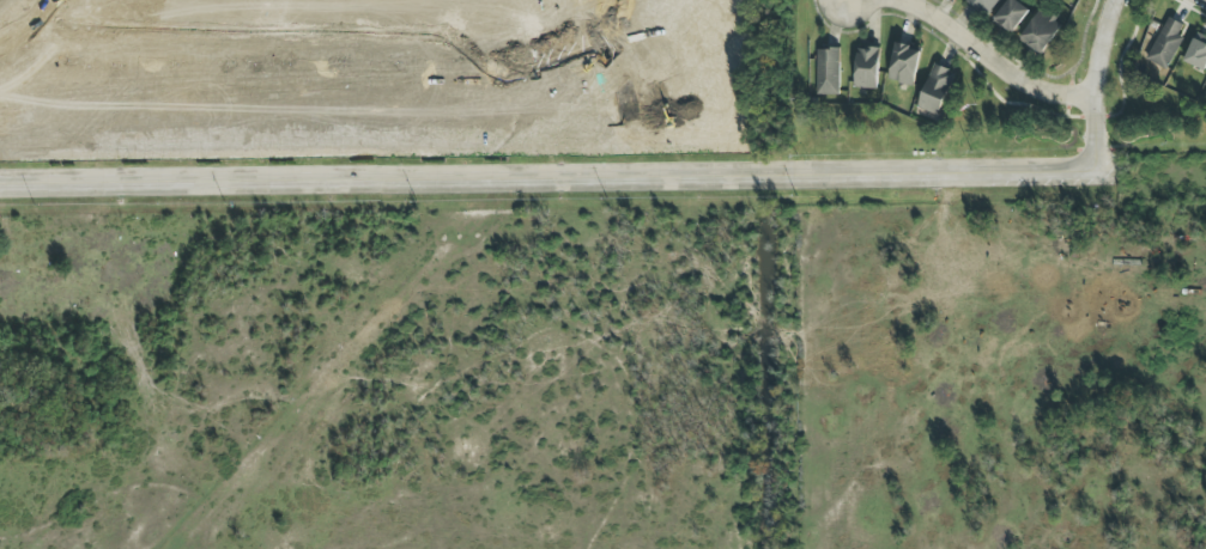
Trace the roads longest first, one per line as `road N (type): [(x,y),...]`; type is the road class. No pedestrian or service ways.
road 1 (residential): [(0,185),(1097,170)]
road 2 (residential): [(885,0),(932,17),(1055,96),(1089,98)]
road 3 (residential): [(1110,0),(1089,98),(1097,170)]

